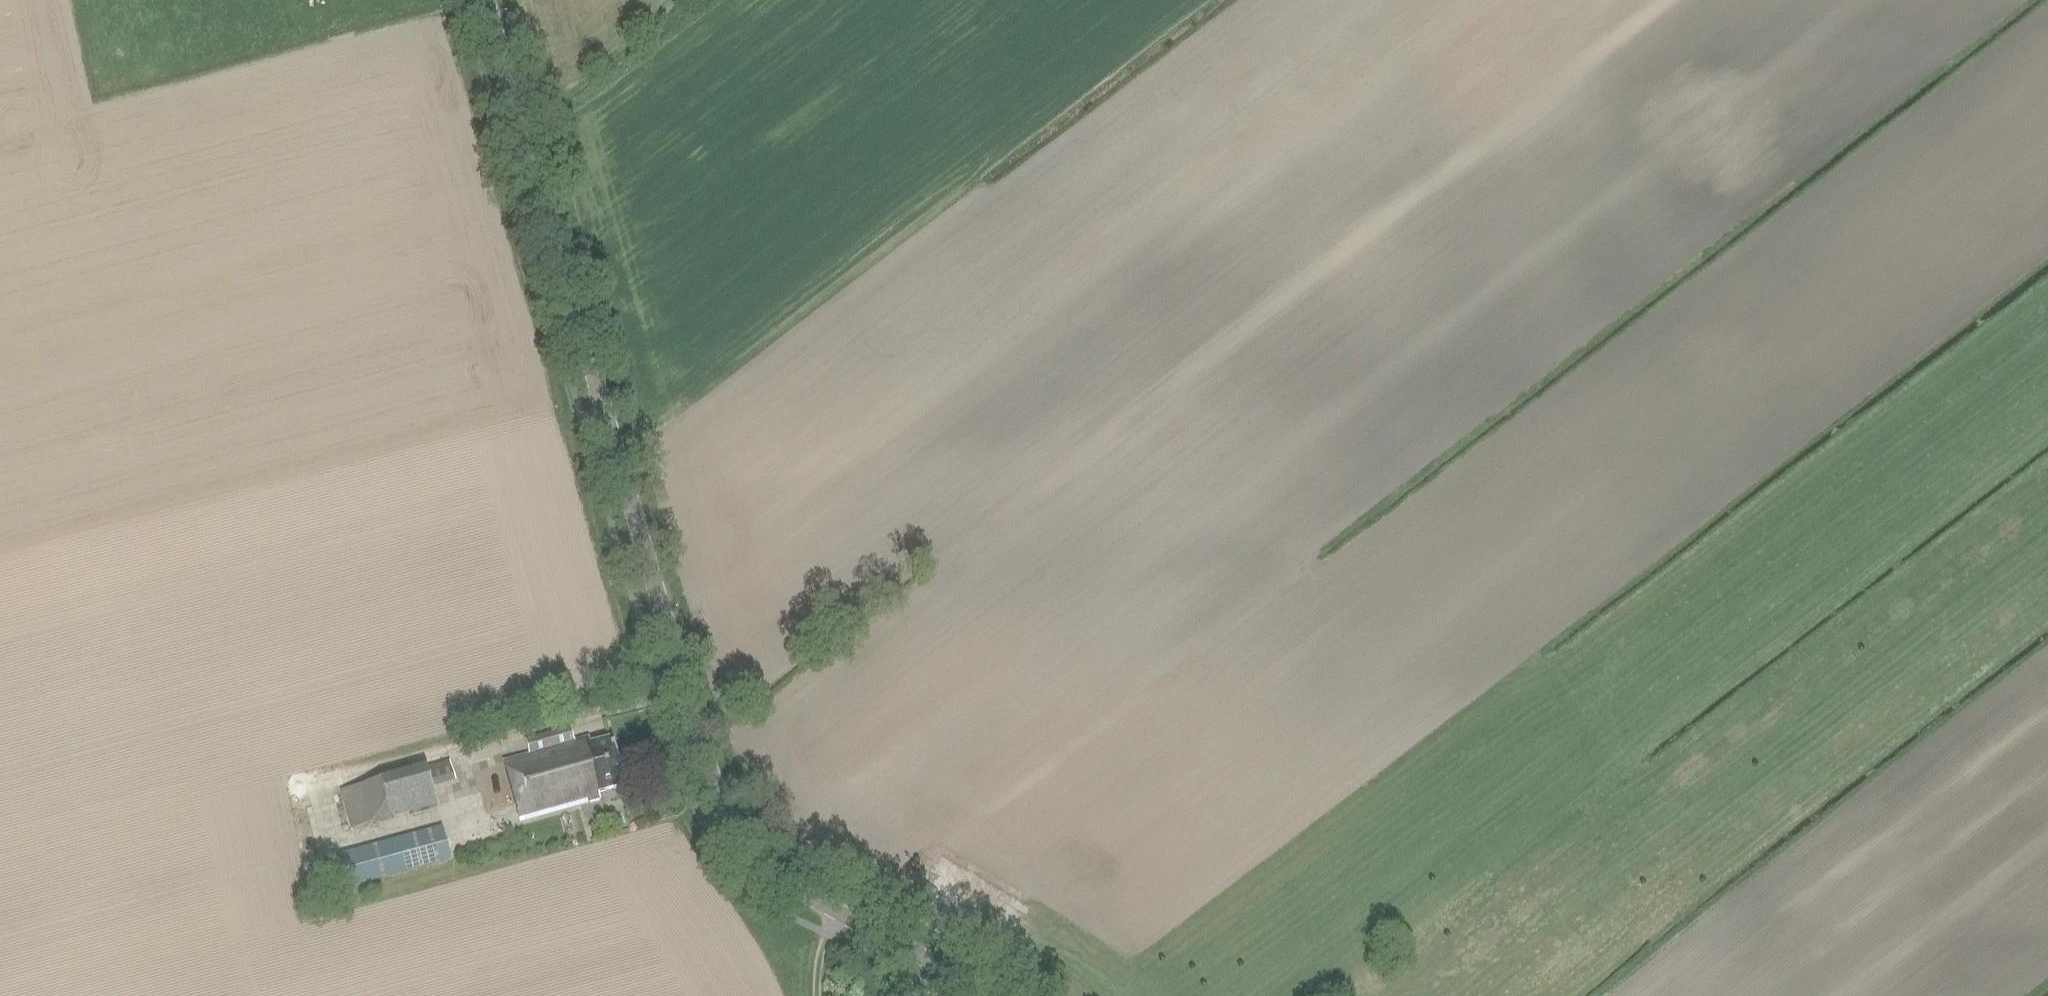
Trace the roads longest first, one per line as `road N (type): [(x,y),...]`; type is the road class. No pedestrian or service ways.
road 1 (tertiary): [(993,995),(771,868),(726,811),(479,0)]

